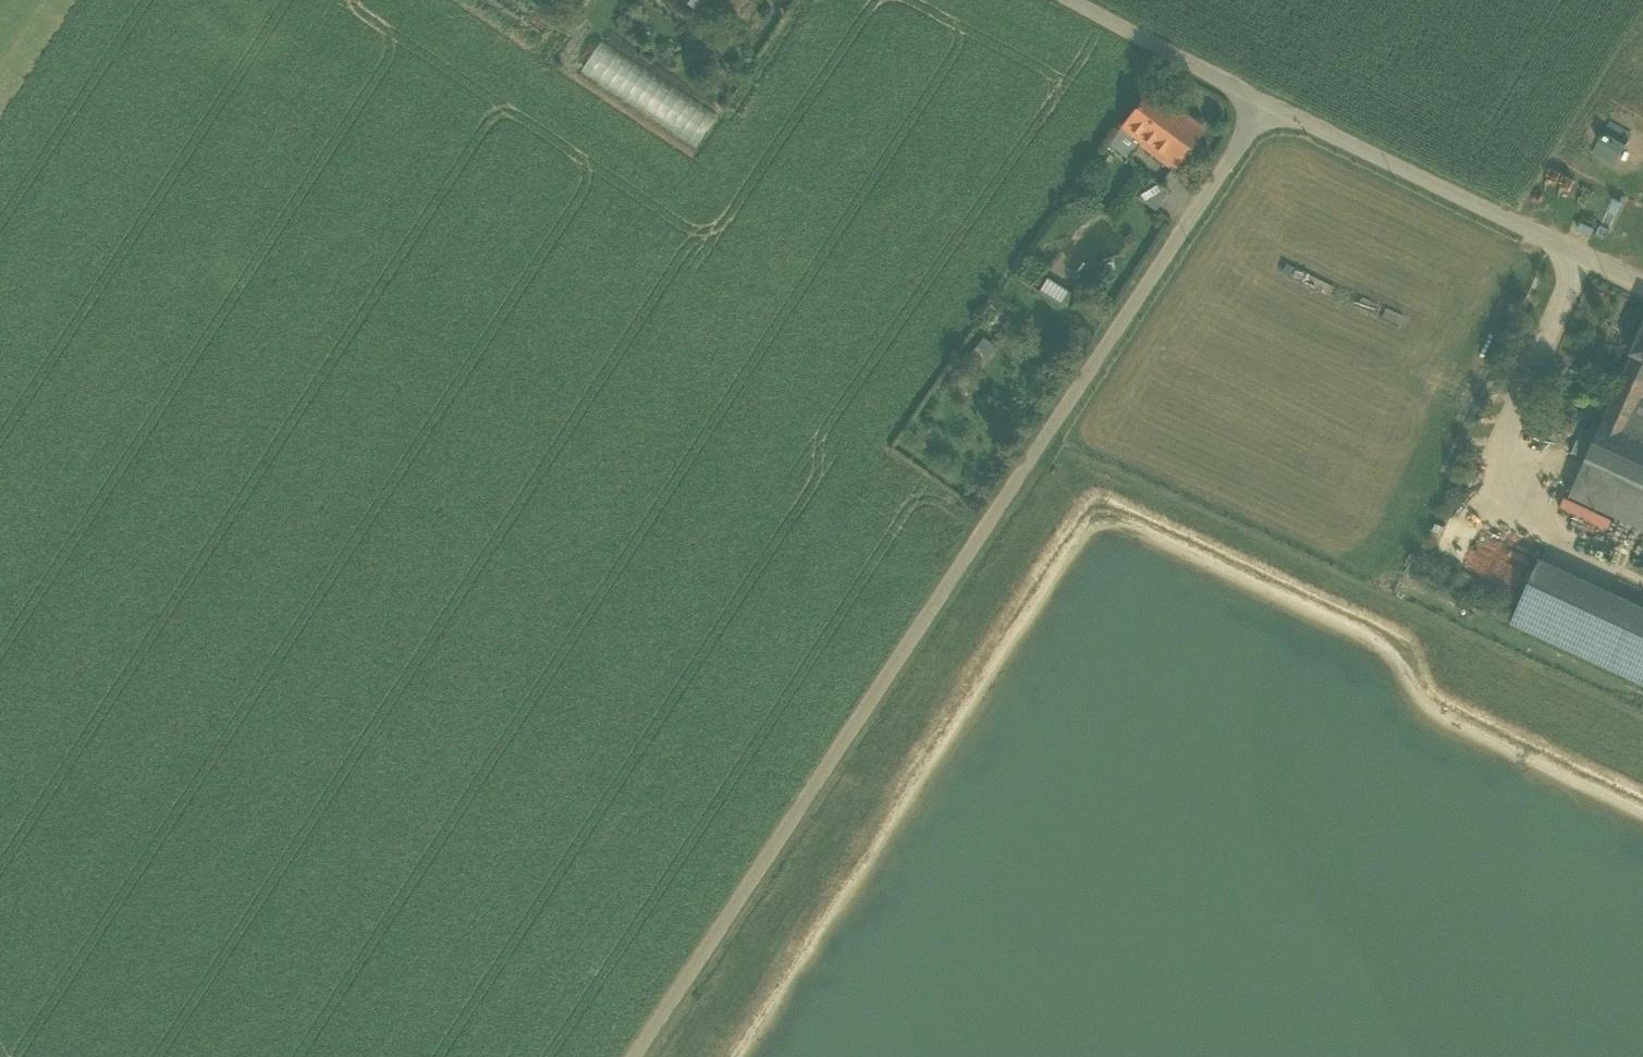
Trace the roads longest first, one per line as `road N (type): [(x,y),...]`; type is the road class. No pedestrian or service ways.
road 1 (unclassified): [(636,1056),(1267,105)]
road 2 (unclassified): [(1642,273),(1267,105)]
road 3 (unclassified): [(1267,105),(1068,0)]

